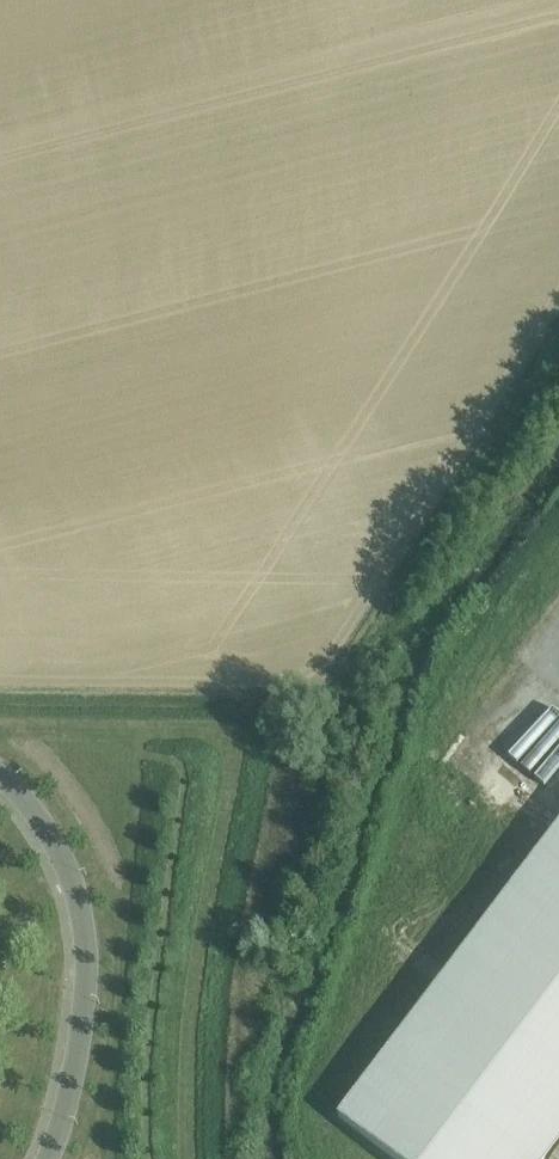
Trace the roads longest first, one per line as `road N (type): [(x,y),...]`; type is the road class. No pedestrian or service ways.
road 1 (residential): [(42,1158),(62,1113),(84,996),(82,902),(38,814),(0,778)]

